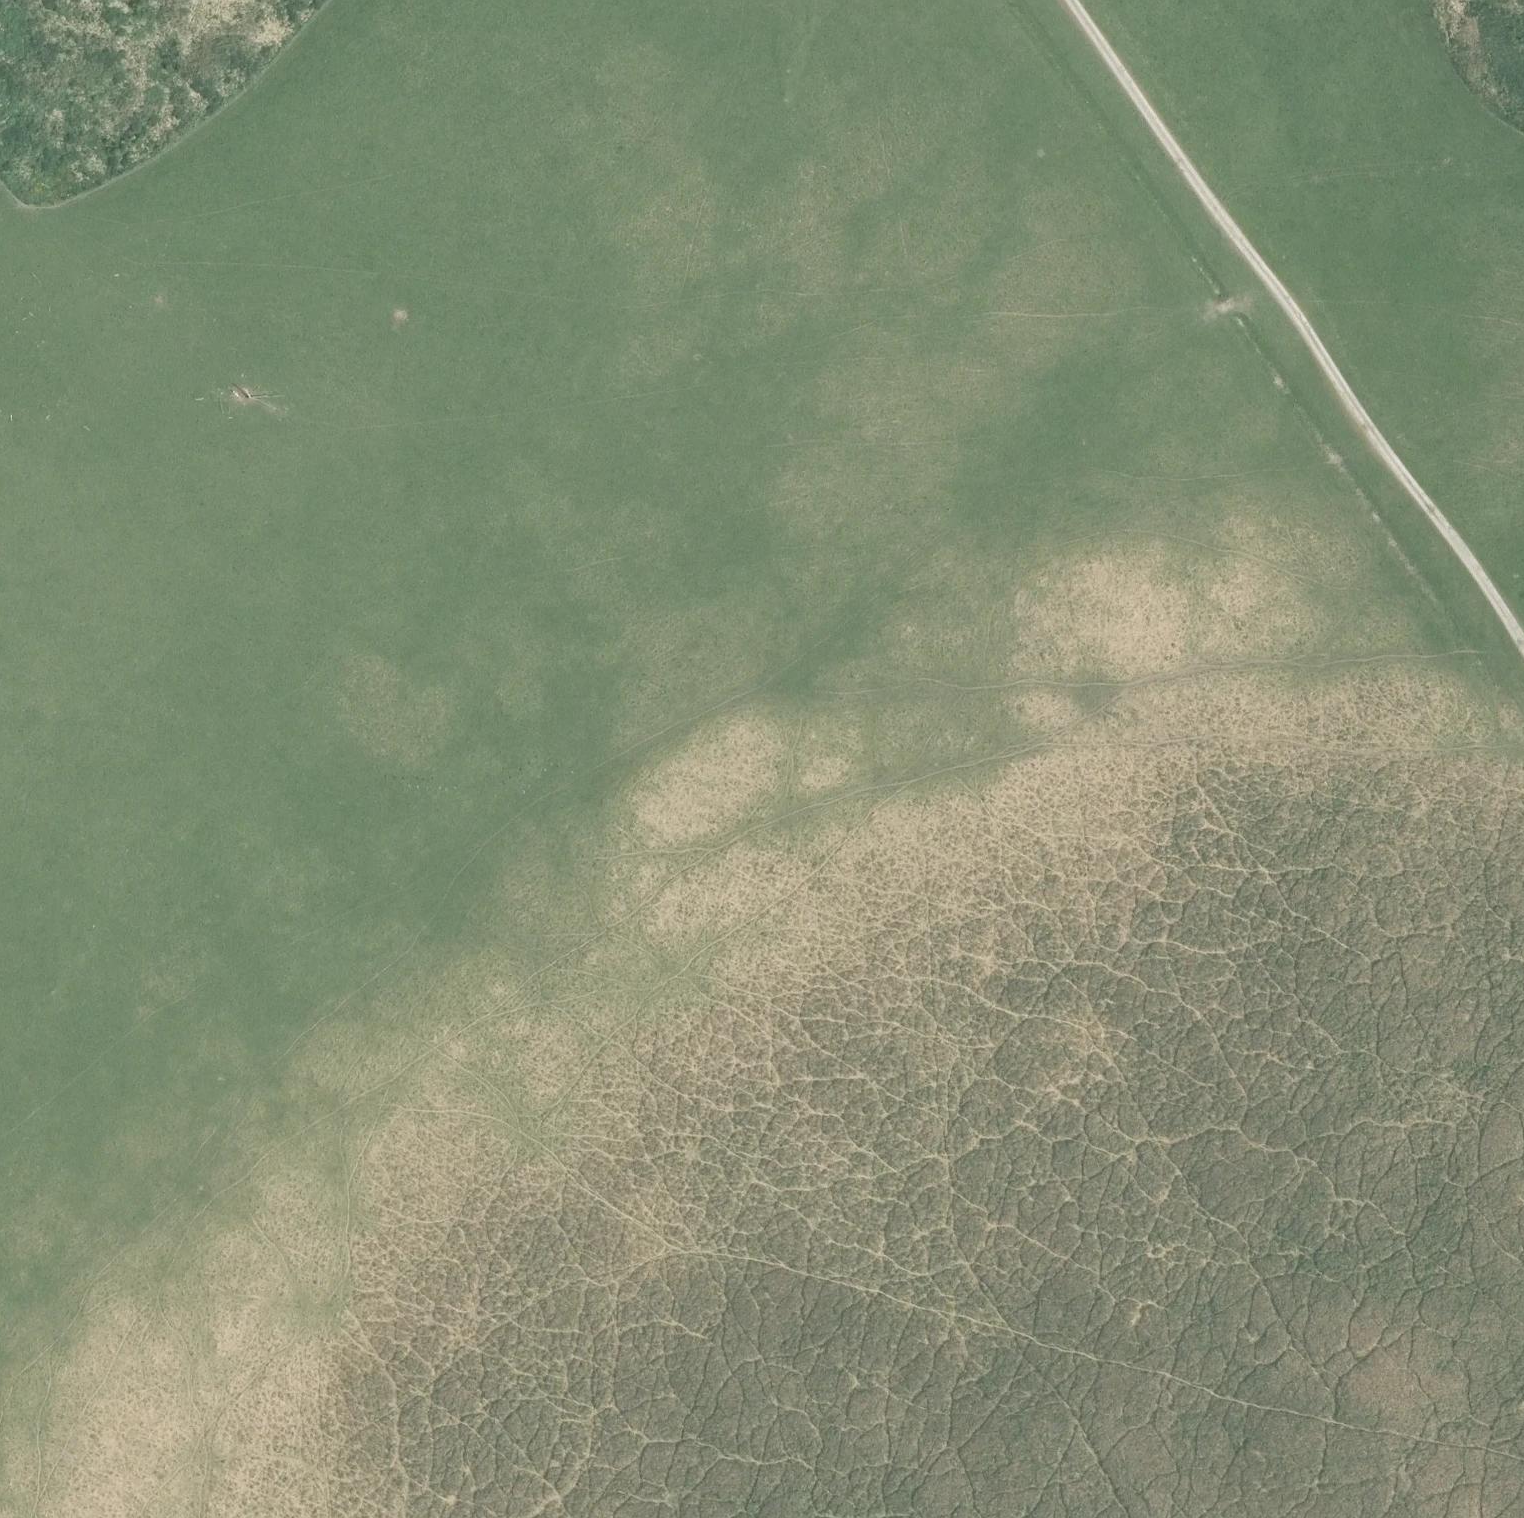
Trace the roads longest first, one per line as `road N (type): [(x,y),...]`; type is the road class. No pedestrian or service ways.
road 1 (track): [(1071,0),(1523,644)]

